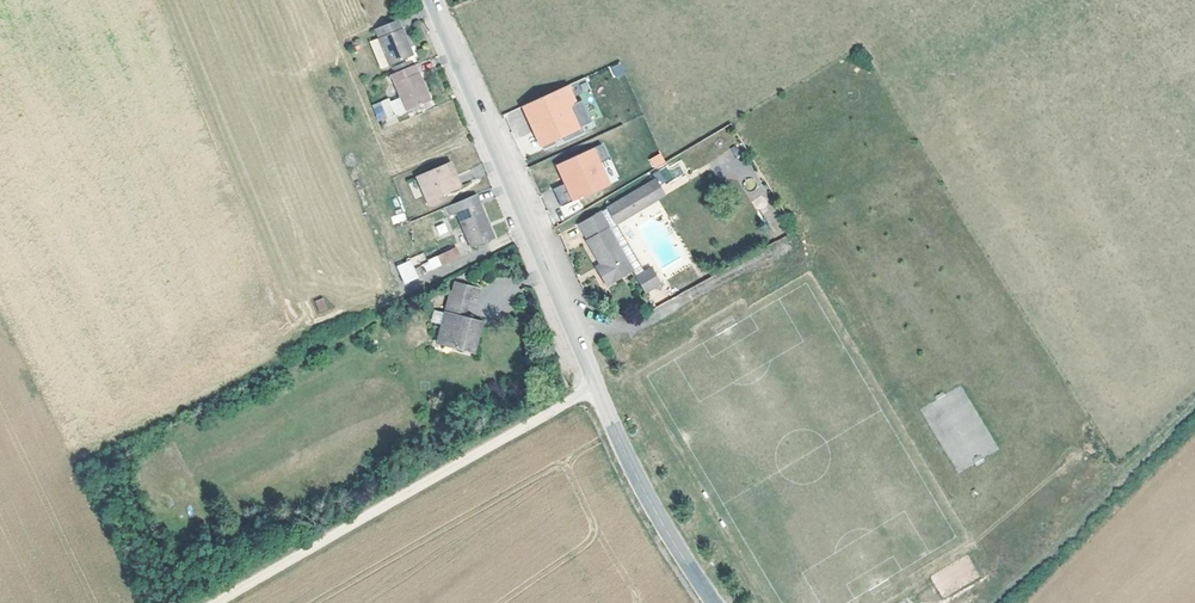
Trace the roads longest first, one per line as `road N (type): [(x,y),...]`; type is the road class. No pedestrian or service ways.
road 1 (tertiary): [(712,602),(635,478),(434,0)]
road 2 (track): [(597,386),(218,602)]

